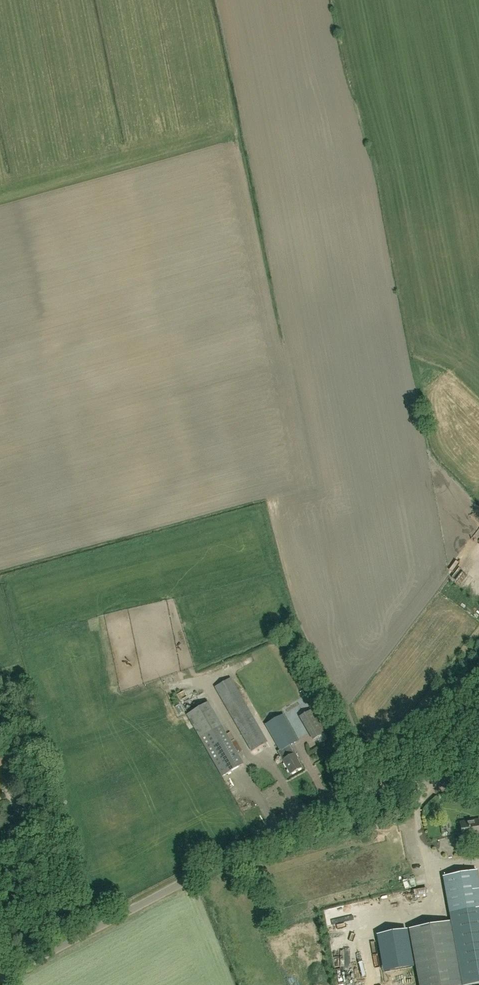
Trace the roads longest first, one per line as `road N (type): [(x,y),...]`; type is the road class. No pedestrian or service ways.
road 1 (unclassified): [(0,977),(343,804),(478,778)]

